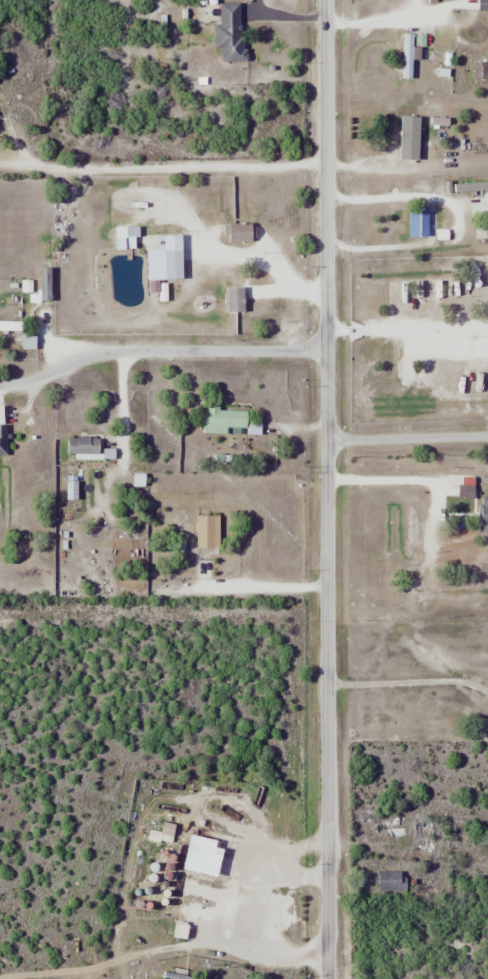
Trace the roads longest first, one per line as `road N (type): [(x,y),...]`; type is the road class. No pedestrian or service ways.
road 1 (tertiary): [(326,0),(328,978)]
road 2 (residential): [(326,350),(113,352),(0,386)]
road 3 (residential): [(327,441),(487,437)]

